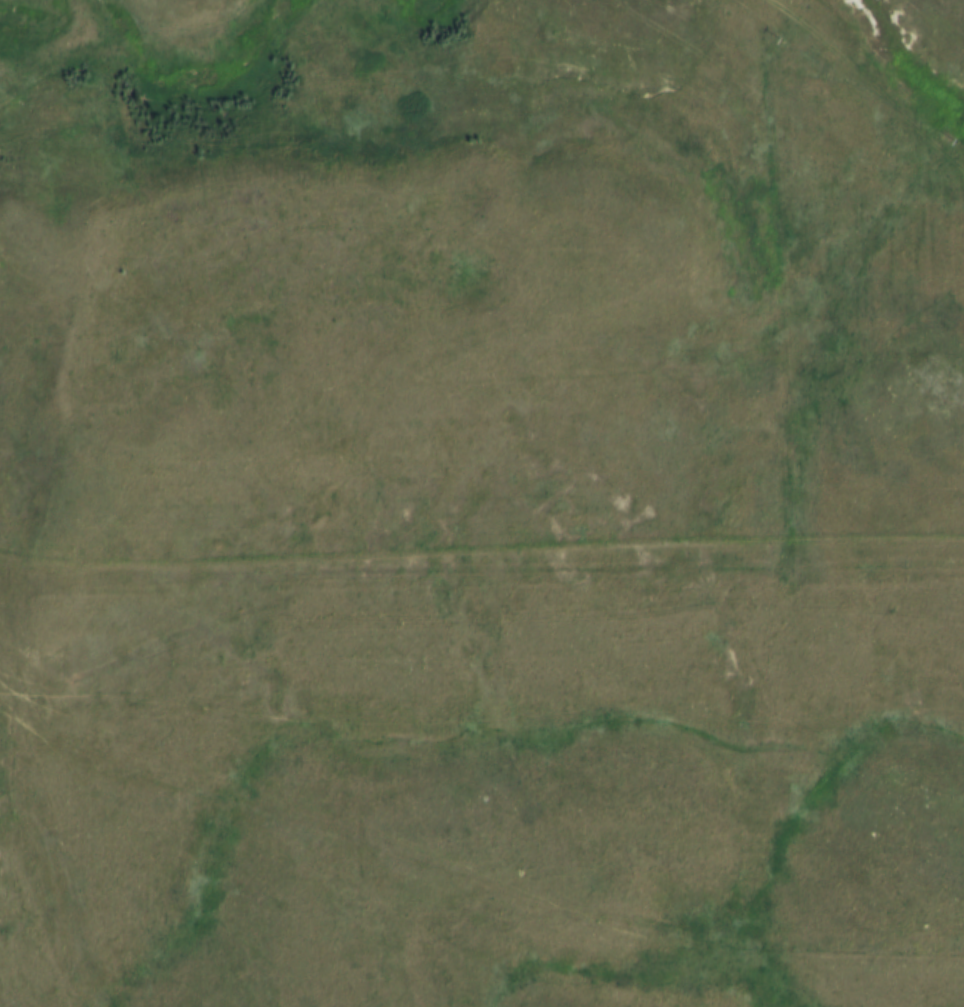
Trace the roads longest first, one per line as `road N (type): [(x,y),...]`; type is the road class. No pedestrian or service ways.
road 1 (track): [(766,0),(885,102),(963,155)]

